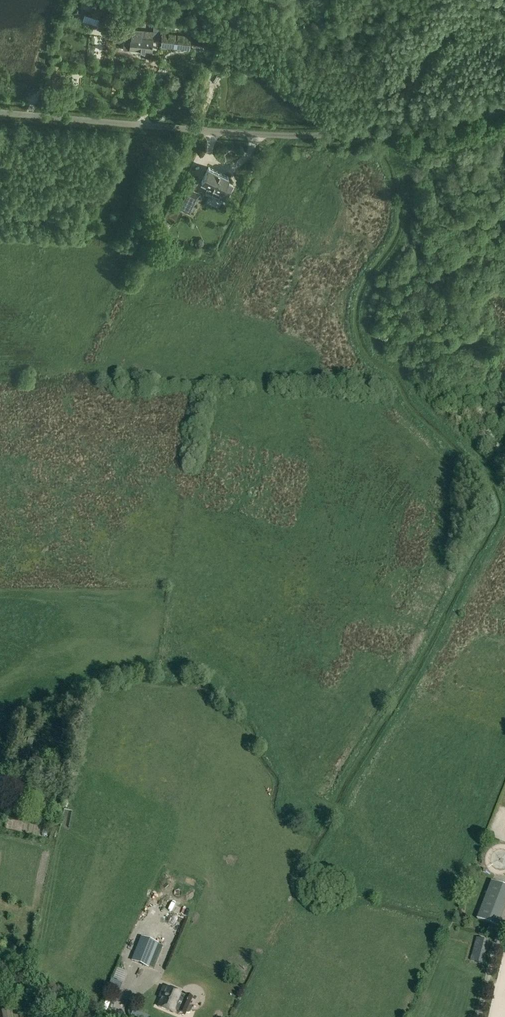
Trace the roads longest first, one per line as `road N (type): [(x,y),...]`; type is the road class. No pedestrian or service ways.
road 1 (unclassified): [(0,110),(313,139),(504,110)]
road 2 (unclassified): [(122,1016),(0,965)]

